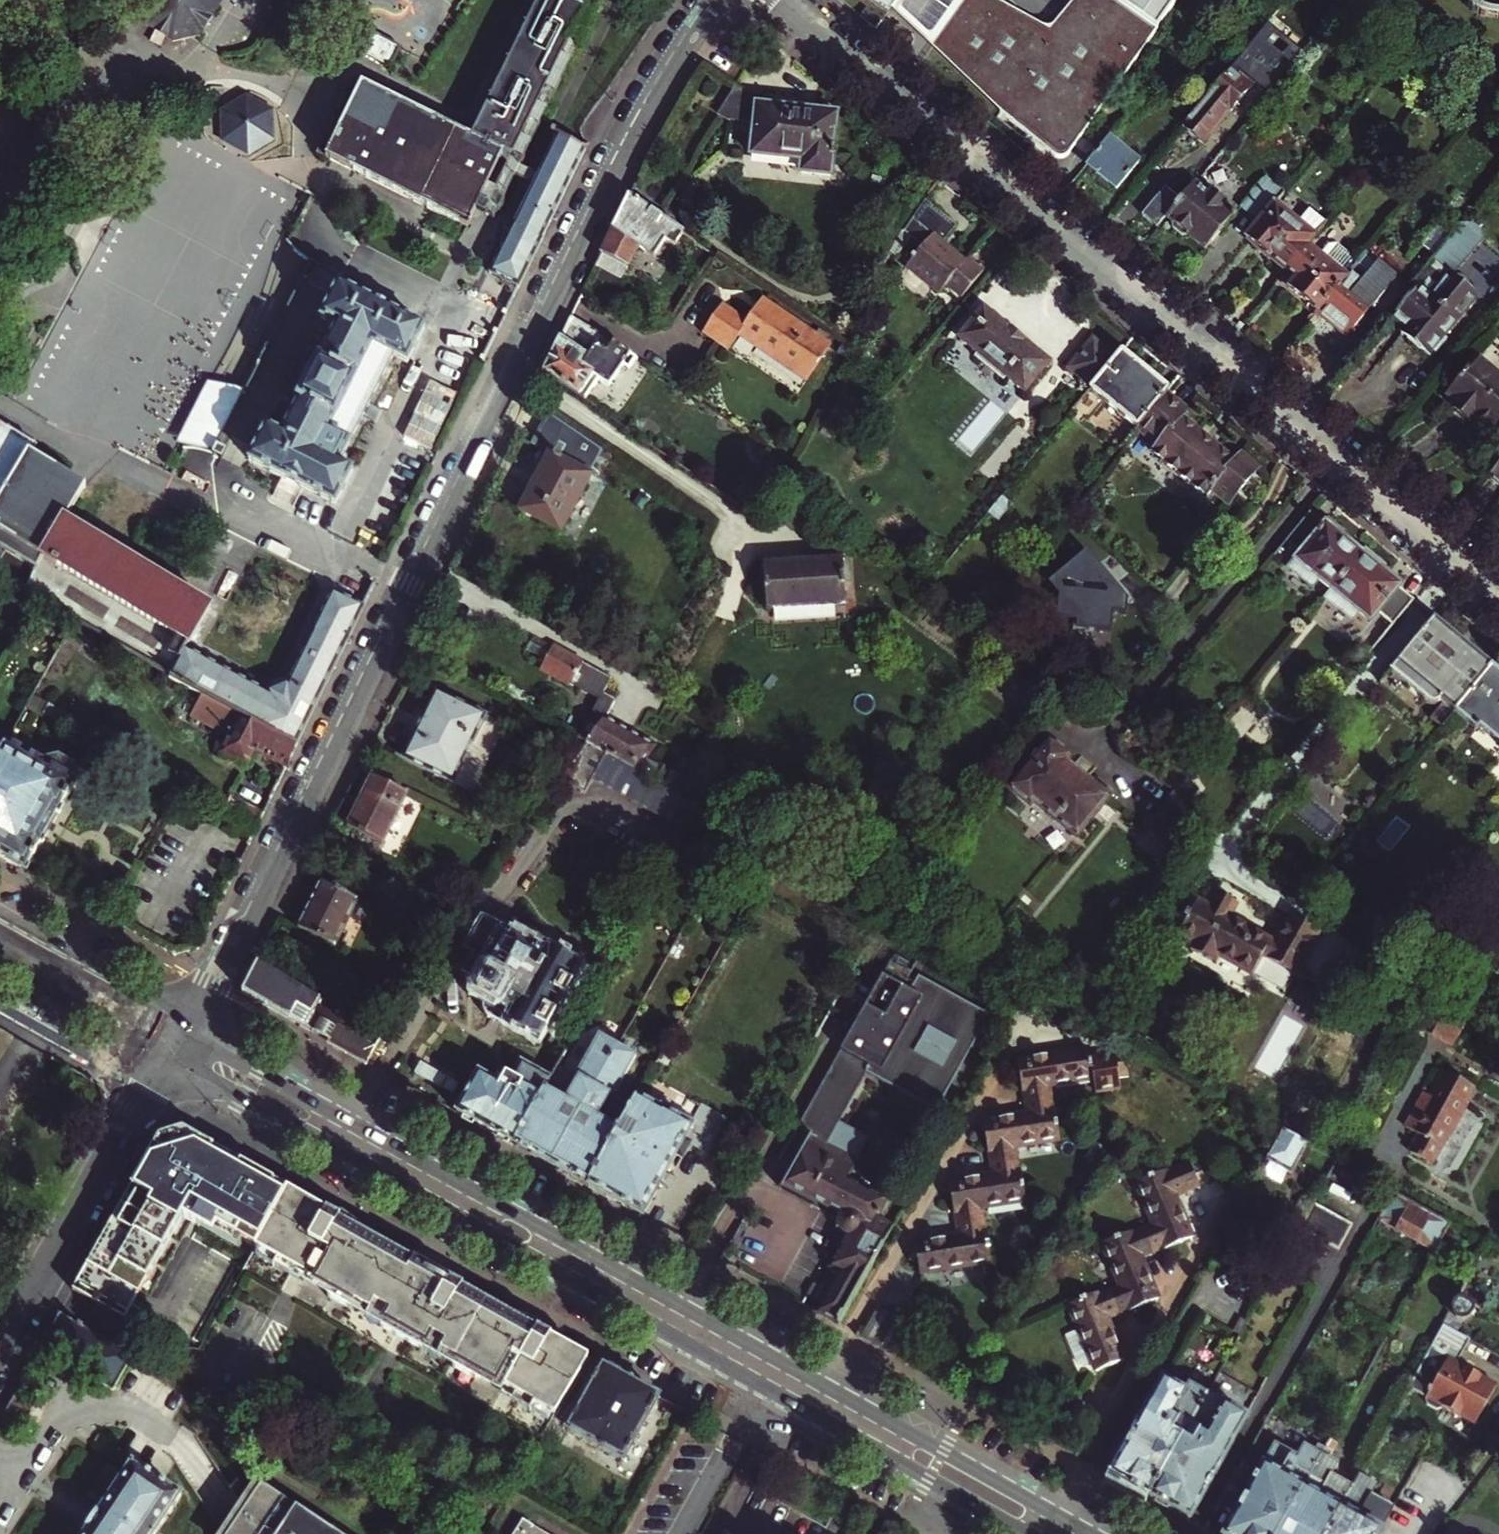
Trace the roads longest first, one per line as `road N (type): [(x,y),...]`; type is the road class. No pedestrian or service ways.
road 1 (secondary): [(721,0),(660,89),(181,1046)]
road 2 (secondary): [(1090,1533),(215,1045),(181,1046)]
road 3 (secondary): [(181,1046),(200,1075),(1024,1533)]
road 4 (residential): [(783,0),(1498,591)]
road 5 (tertiary): [(0,1356),(181,1046)]
road 6 (secondary): [(0,945),(181,1046)]

